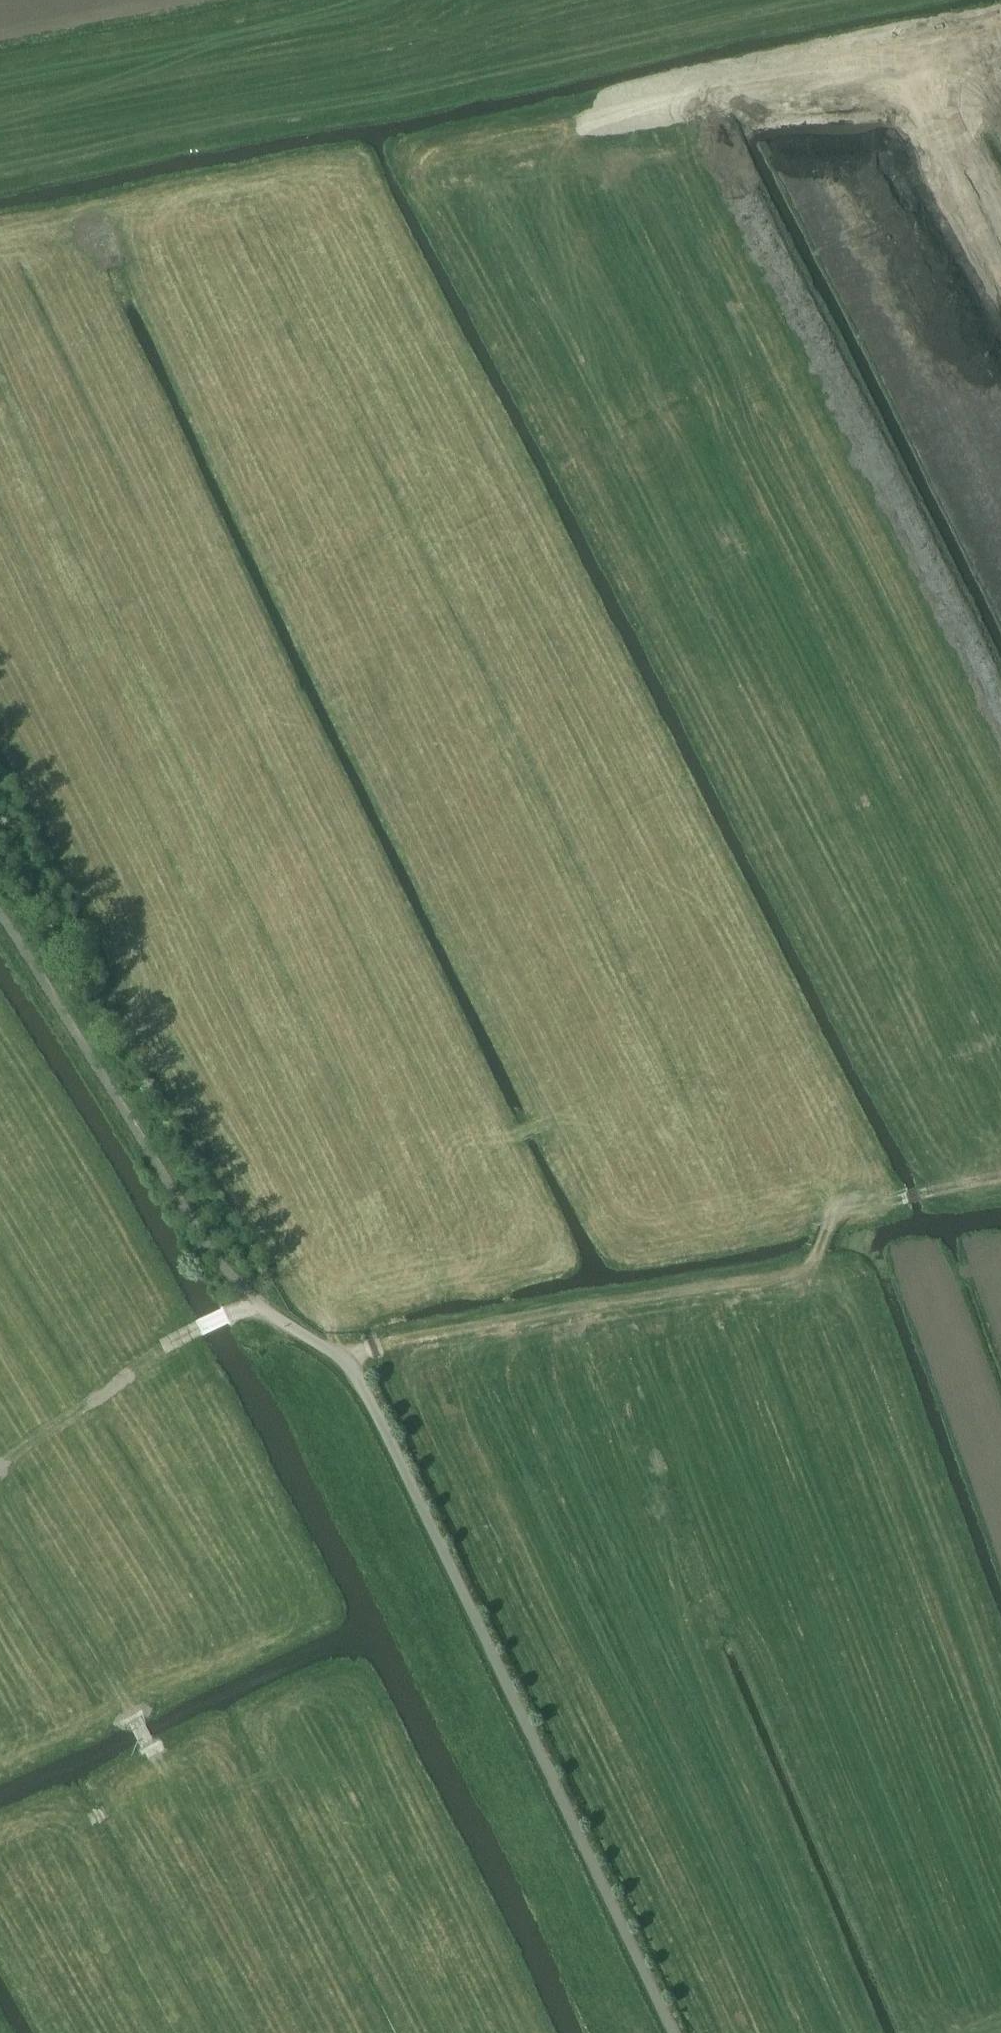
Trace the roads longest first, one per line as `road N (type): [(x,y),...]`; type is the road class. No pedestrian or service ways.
road 1 (track): [(0,1469),(200,1330),(264,1308)]
road 2 (track): [(154,1754),(0,1504)]

